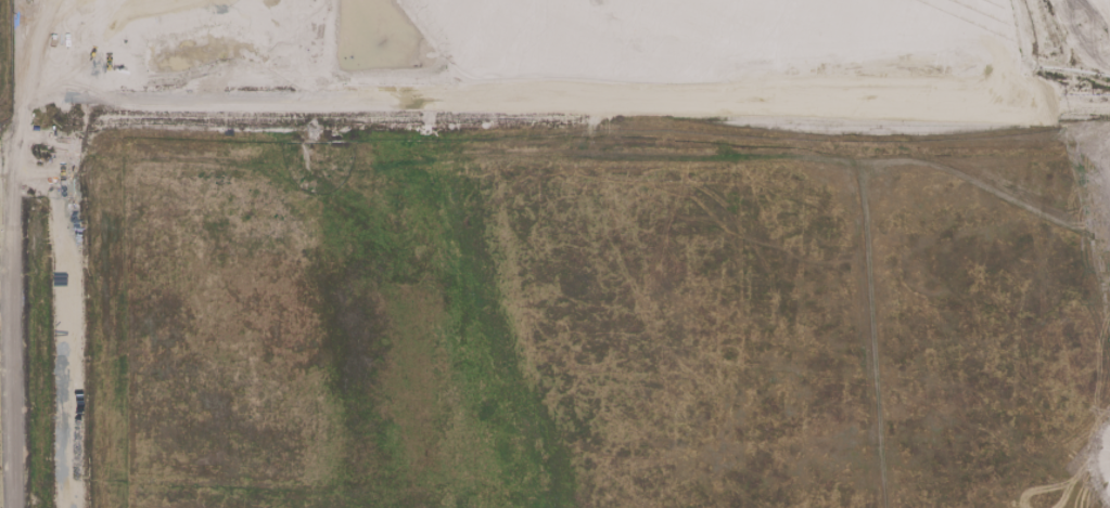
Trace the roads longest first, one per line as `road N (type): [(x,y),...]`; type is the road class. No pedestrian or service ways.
road 1 (track): [(42,30),(64,50),(72,103),(1015,109)]
road 2 (track): [(5,136),(269,139),(316,159),(784,160),(857,172)]
road 3 (track): [(87,507),(86,317),(56,316),(53,154),(72,103)]
road 4 (residential): [(5,136),(6,507)]
road 5 (track): [(857,172),(885,507)]
road 6 (track): [(857,172),(904,167),(957,182),(1109,258)]

